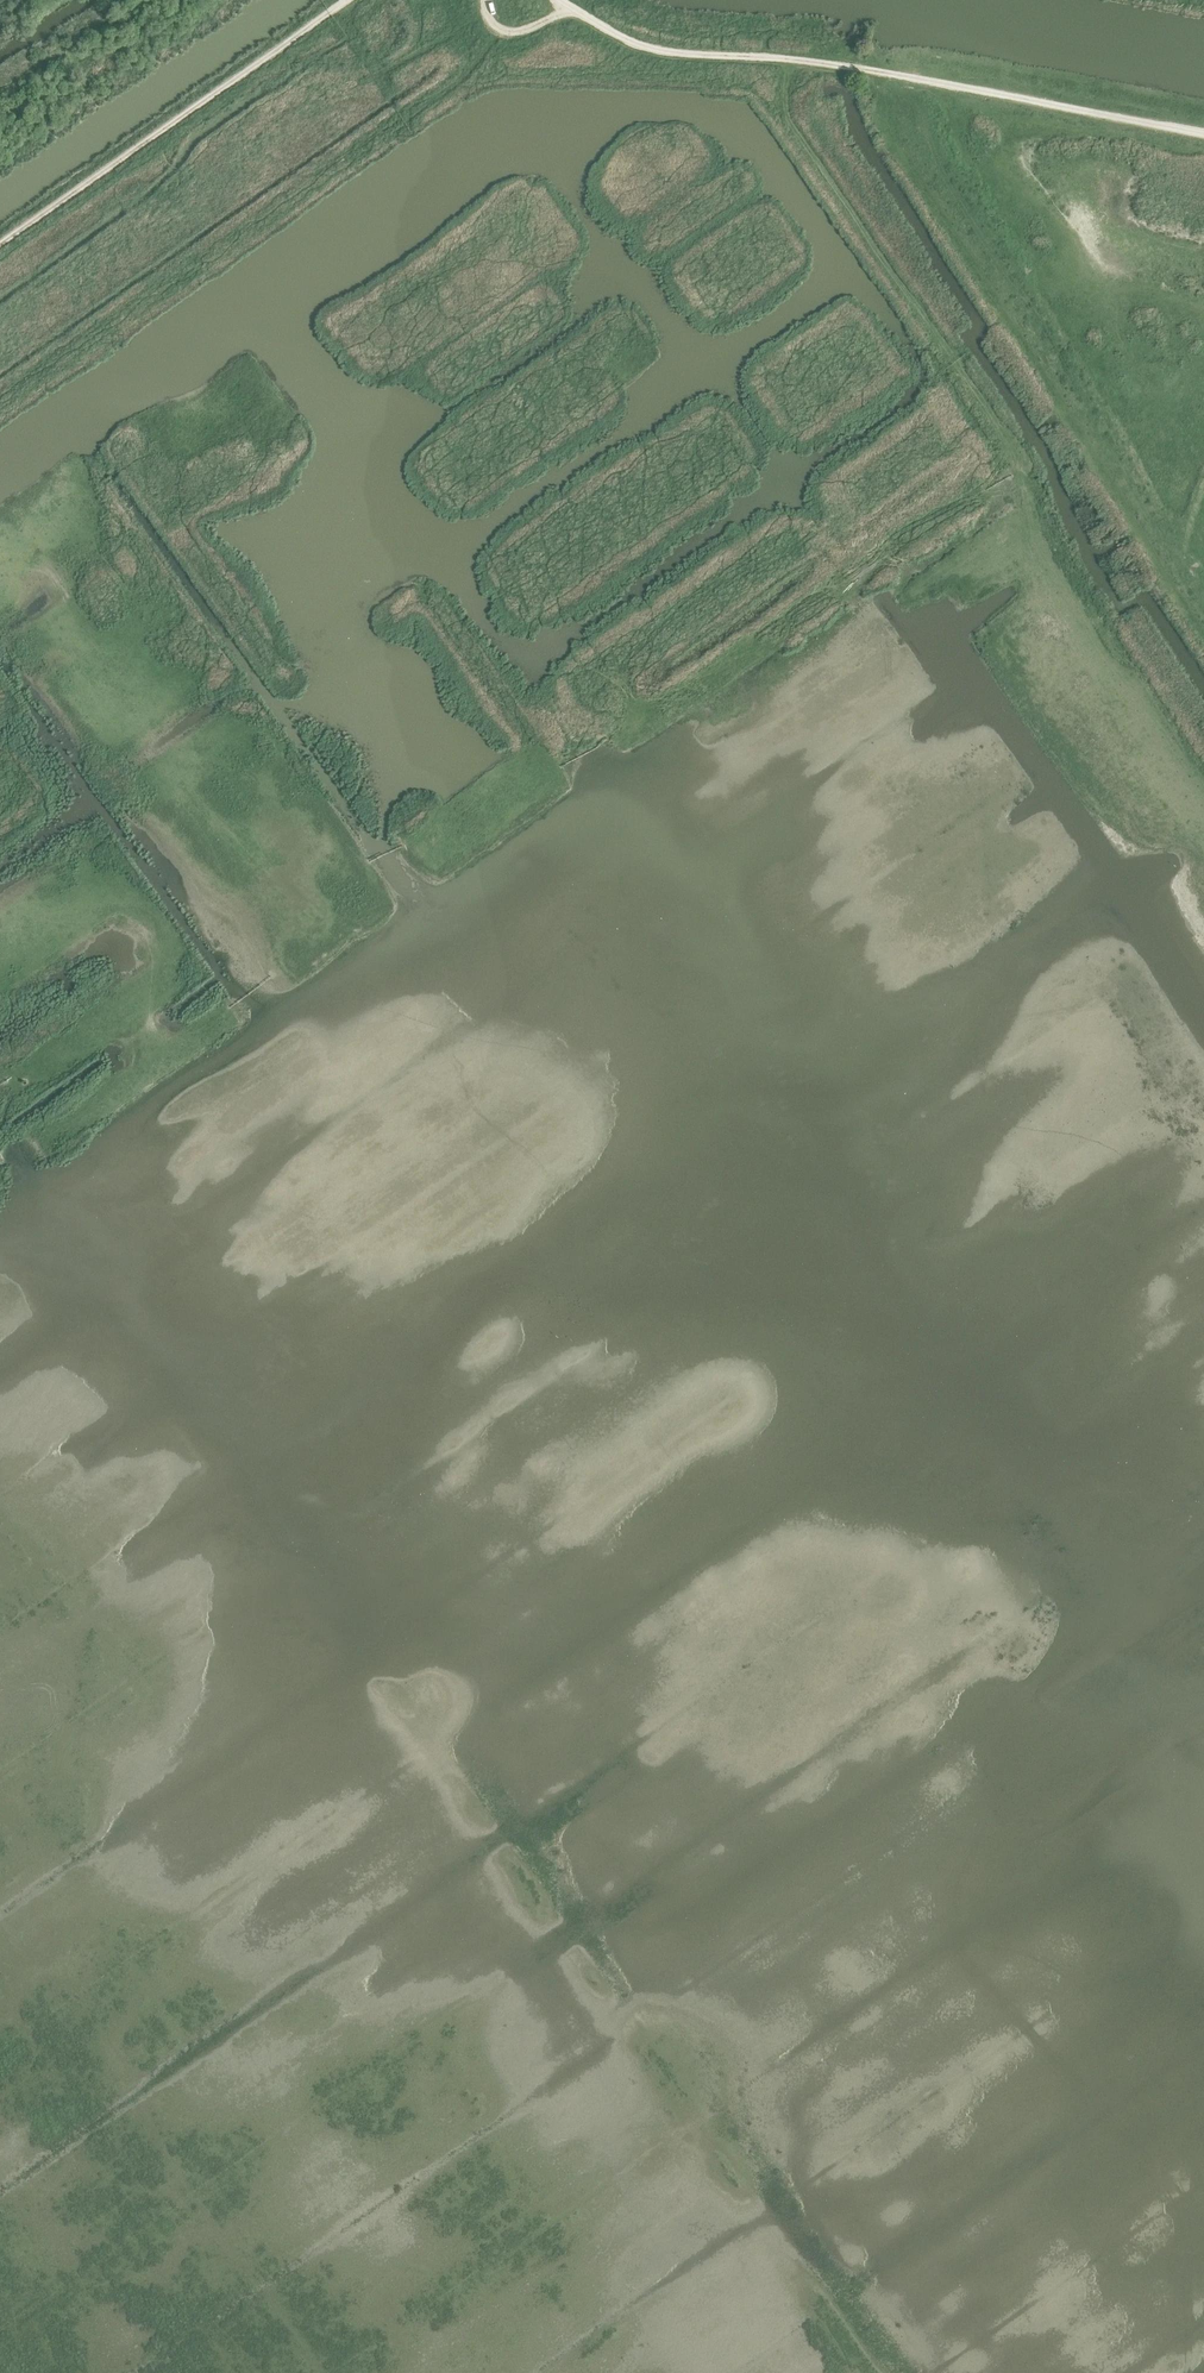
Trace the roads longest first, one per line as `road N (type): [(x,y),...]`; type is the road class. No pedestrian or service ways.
road 1 (track): [(1203,133),(796,59),(662,52),(631,43),(560,0)]
road 2 (track): [(345,0),(0,244)]

